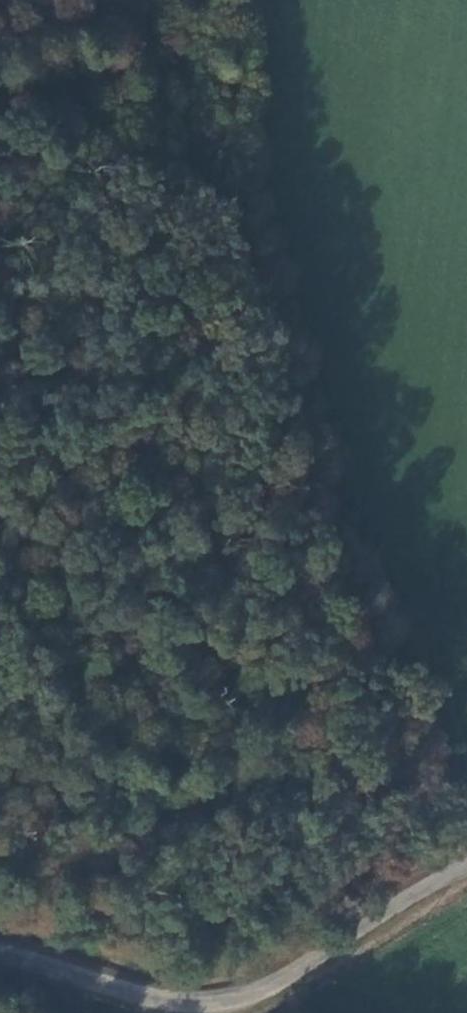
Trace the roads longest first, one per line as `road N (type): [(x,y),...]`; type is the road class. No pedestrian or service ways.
road 1 (unclassified): [(0,956),(152,999),(215,1004),(276,983),(466,866)]

